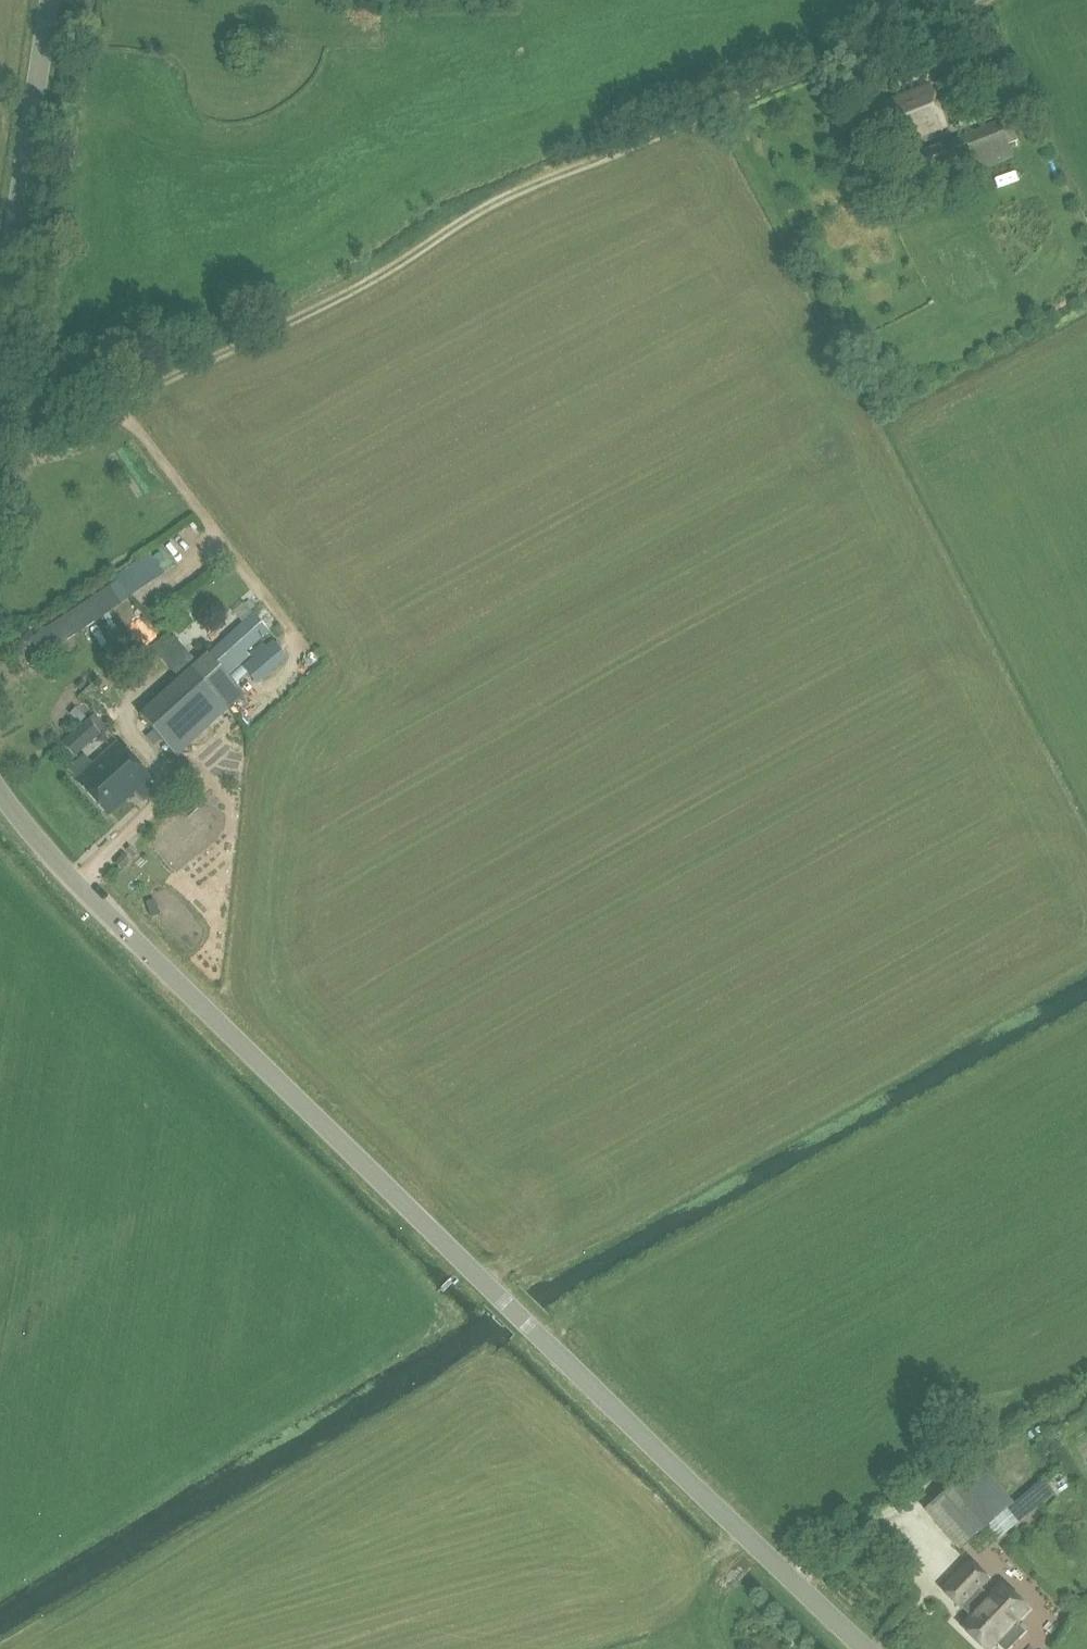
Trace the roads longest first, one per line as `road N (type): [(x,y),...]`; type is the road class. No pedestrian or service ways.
road 1 (unclassified): [(865,1648),(64,870),(0,793)]
road 2 (track): [(0,407),(43,410),(100,397),(298,309),(514,197),(980,0)]
road 3 (unclassified): [(0,334),(52,0)]

